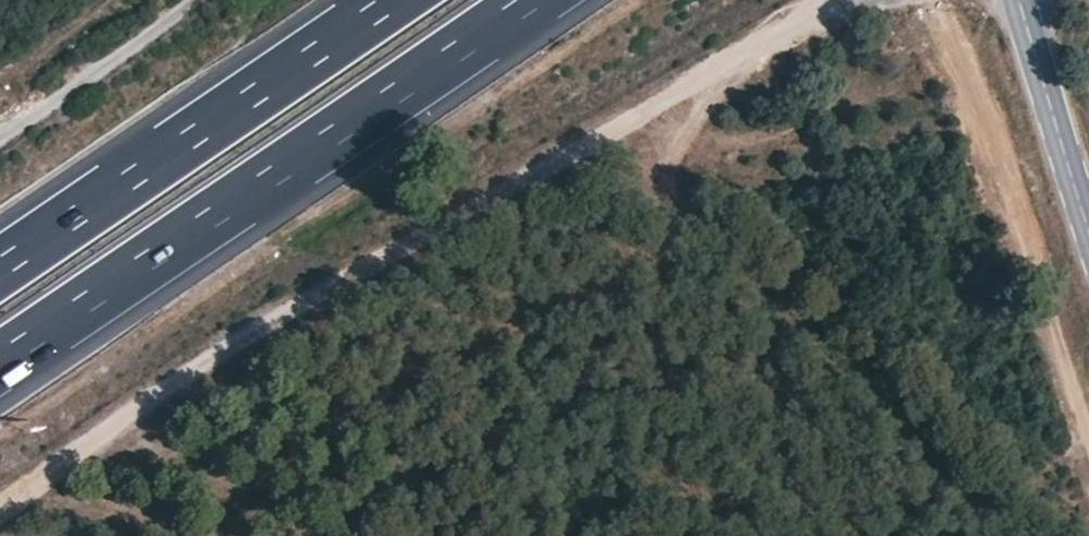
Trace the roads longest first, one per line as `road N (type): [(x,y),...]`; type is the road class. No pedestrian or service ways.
road 1 (track): [(846,0),(241,344),(0,510)]
road 2 (motorway): [(0,367),(530,0)]
road 3 (track): [(1088,449),(1006,215),(986,115),(942,0)]
road 4 (motorway): [(390,0),(0,267)]
road 5 (secondary): [(1088,227),(1018,0)]

